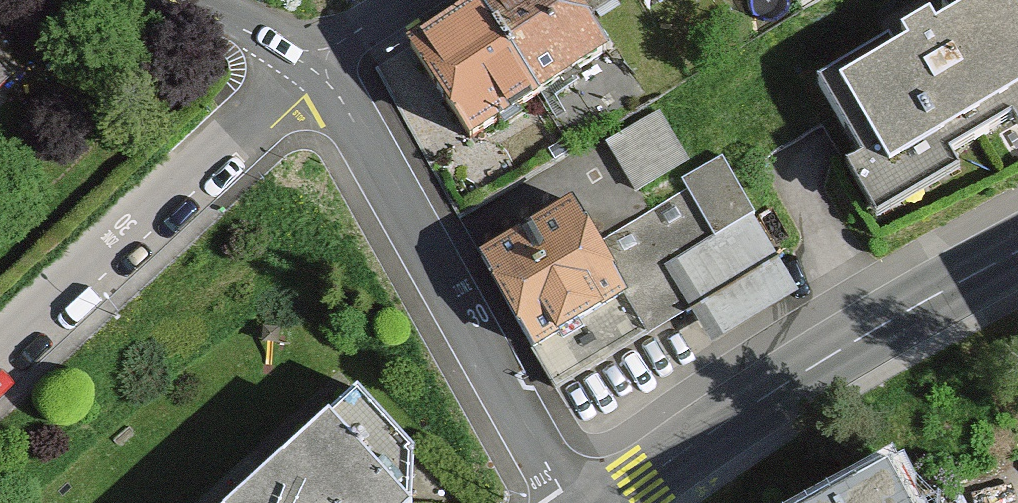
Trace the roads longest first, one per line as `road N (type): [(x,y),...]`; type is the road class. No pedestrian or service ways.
road 1 (residential): [(567,502),(317,52)]
road 2 (secondary): [(607,502),(870,334),(1017,254)]
road 3 (residential): [(0,352),(317,52)]
road 4 (residential): [(317,52),(196,0)]

